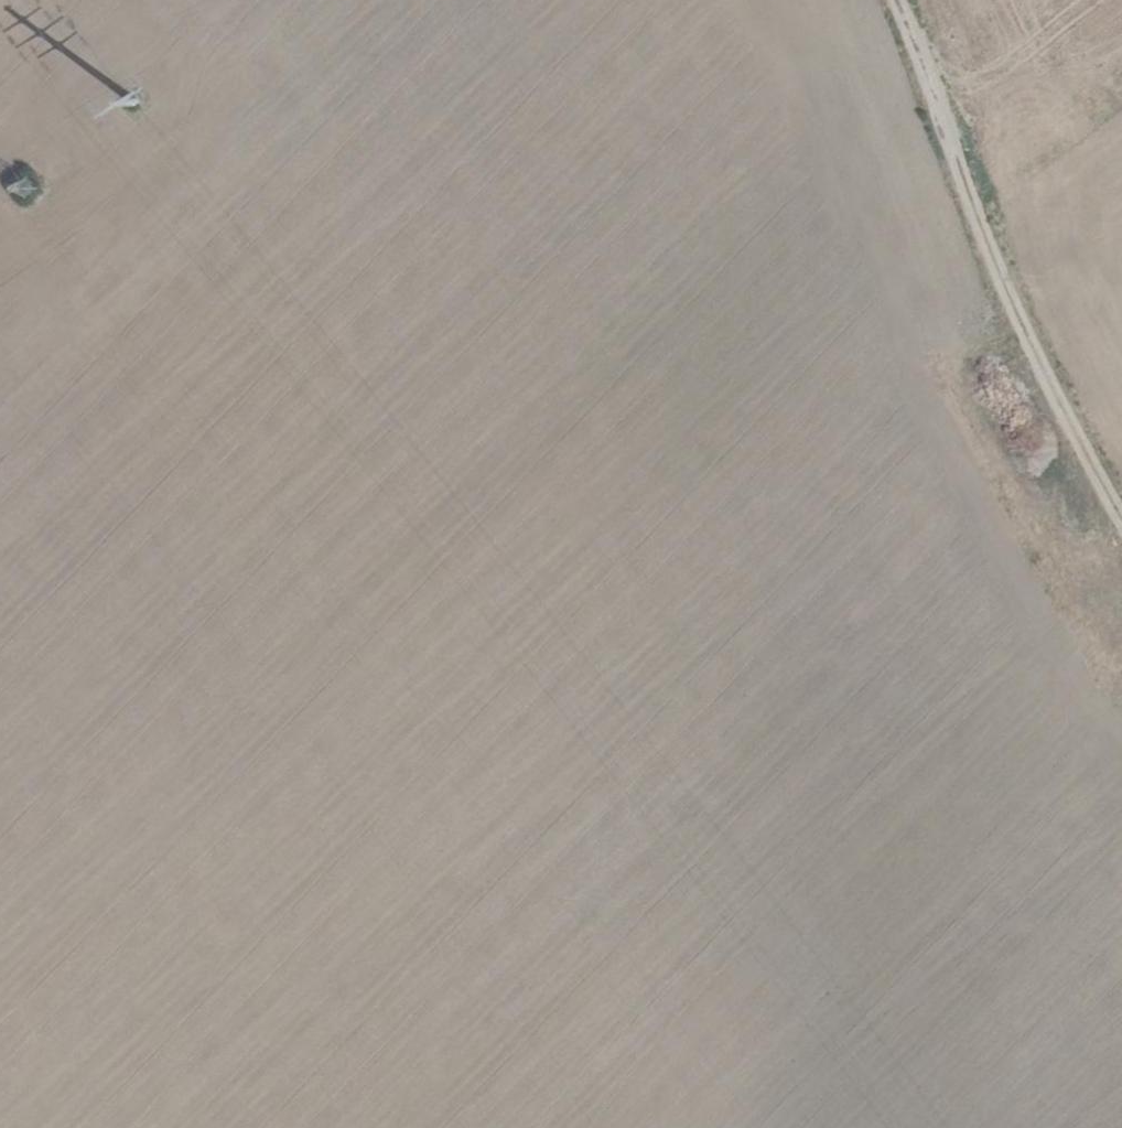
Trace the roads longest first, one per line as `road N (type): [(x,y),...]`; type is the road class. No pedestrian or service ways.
road 1 (track): [(1121,526),(984,236),(898,0)]

